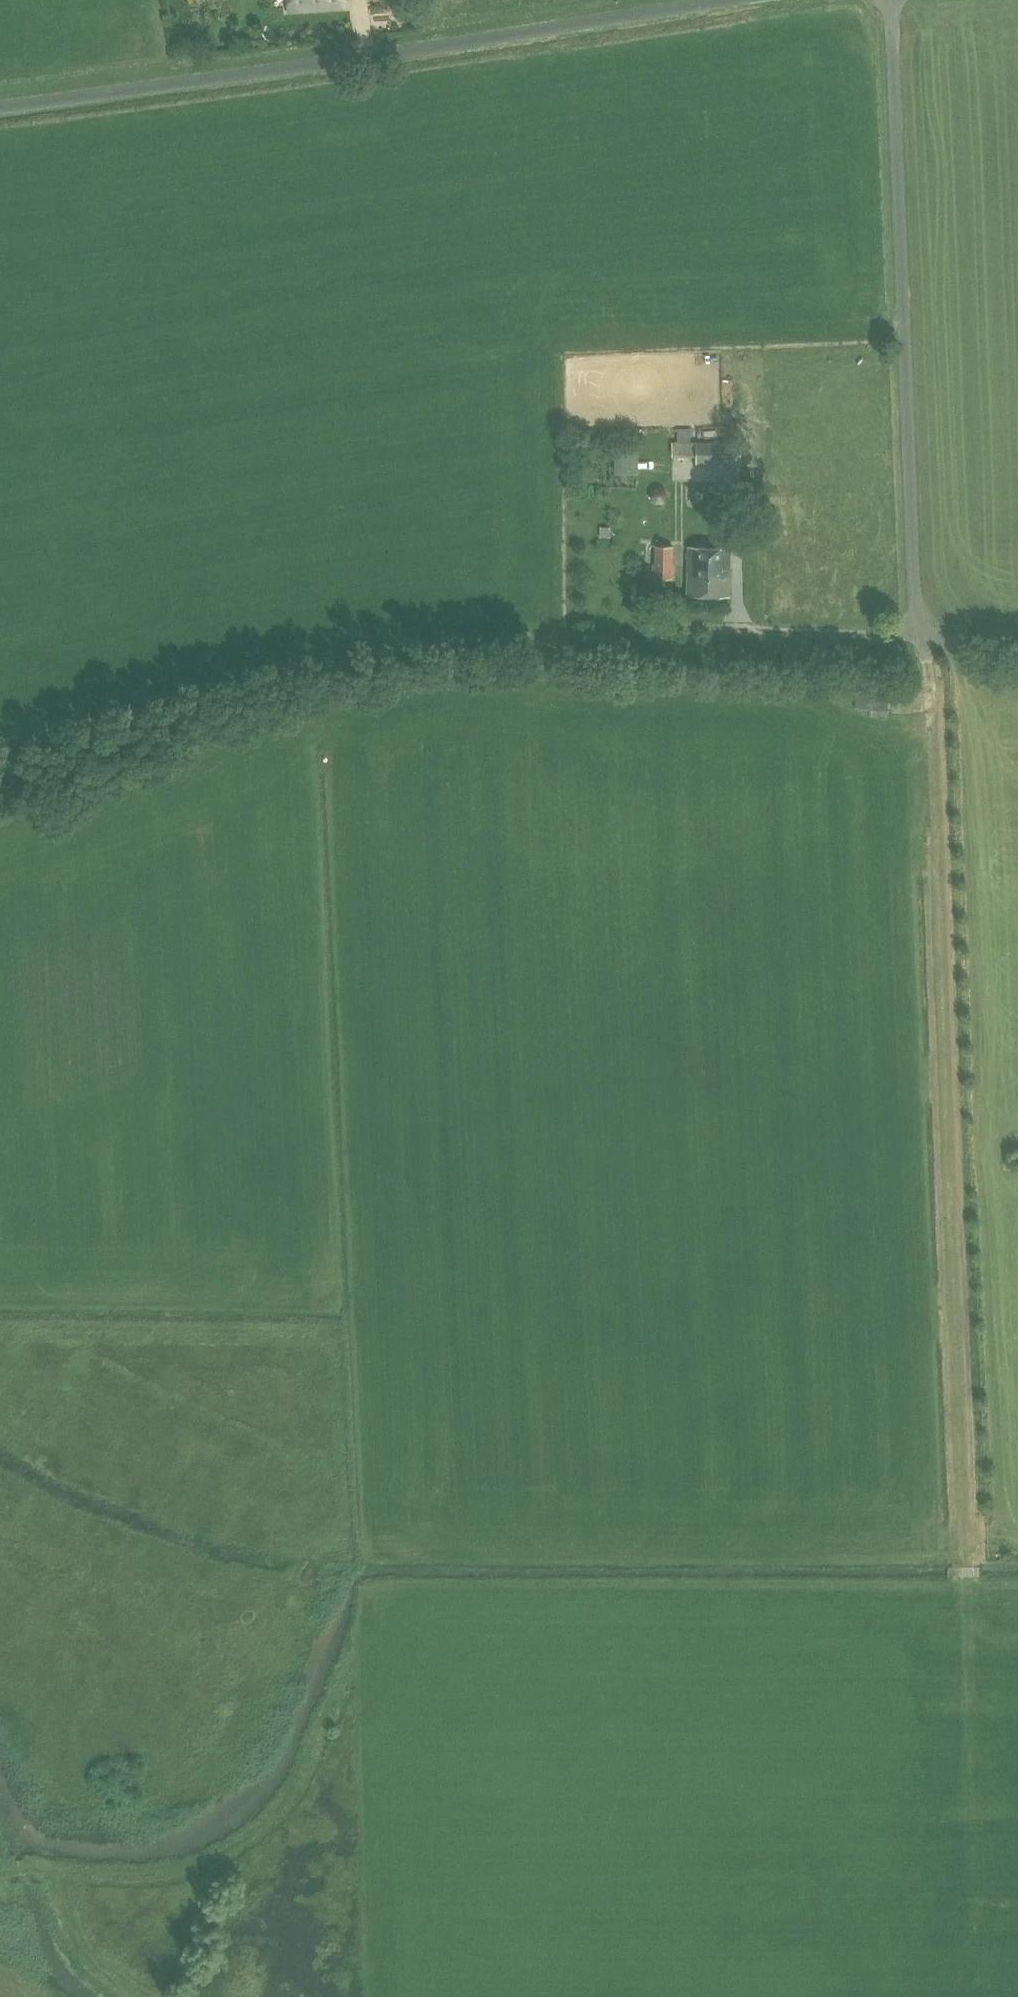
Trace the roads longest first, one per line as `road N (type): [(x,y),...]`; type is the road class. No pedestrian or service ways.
road 1 (track): [(917,636),(931,729),(964,1563)]
road 2 (unclassified): [(0,106),(724,0)]
road 3 (unclassified): [(917,636),(898,329),(890,0)]

